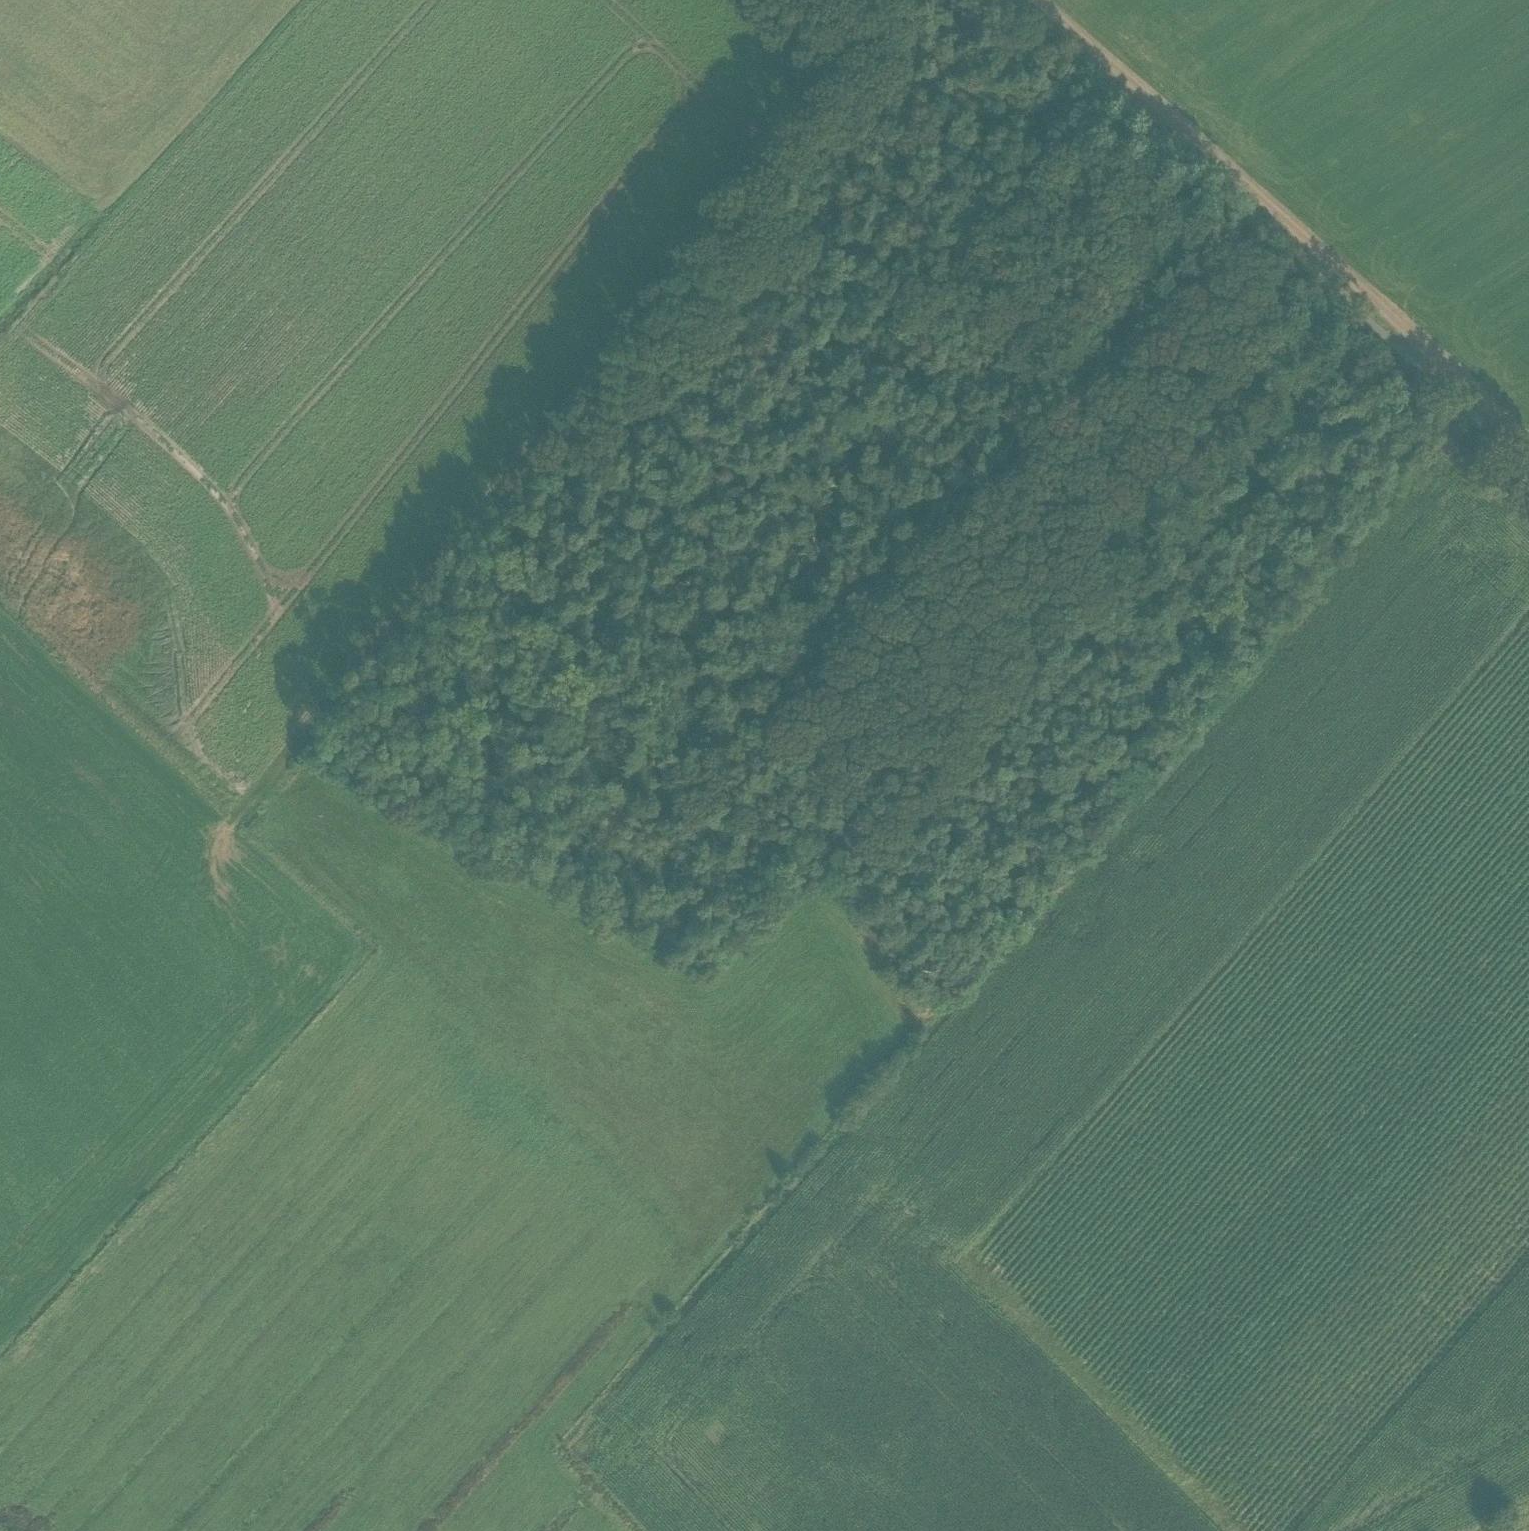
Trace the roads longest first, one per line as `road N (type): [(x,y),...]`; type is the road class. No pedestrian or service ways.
road 1 (track): [(1528,453),(1029,0)]

